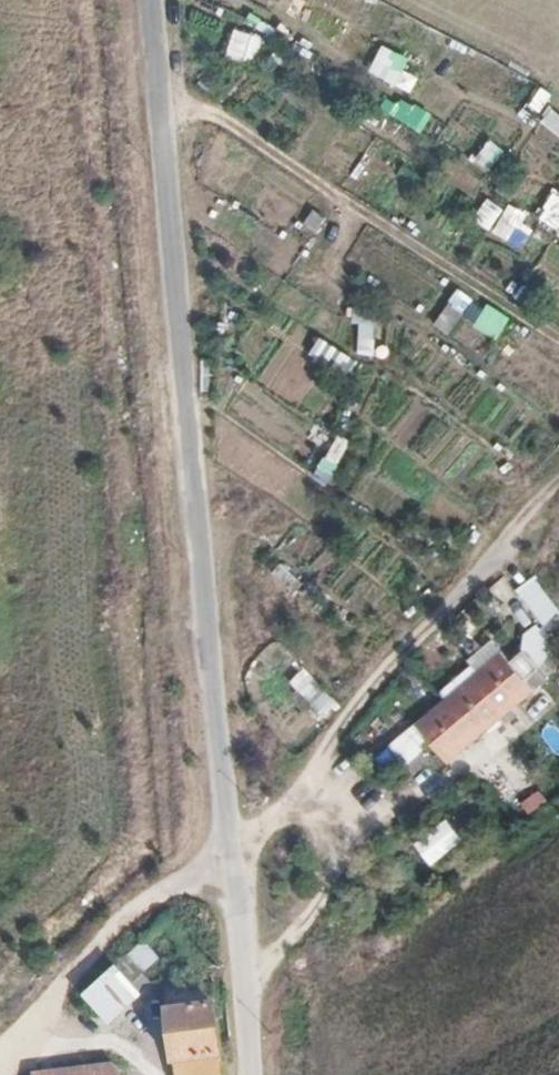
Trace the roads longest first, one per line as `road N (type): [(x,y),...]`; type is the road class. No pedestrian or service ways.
road 1 (unclassified): [(251,1074),(155,0)]
road 2 (track): [(0,1057),(136,918),(231,837),(558,476)]

